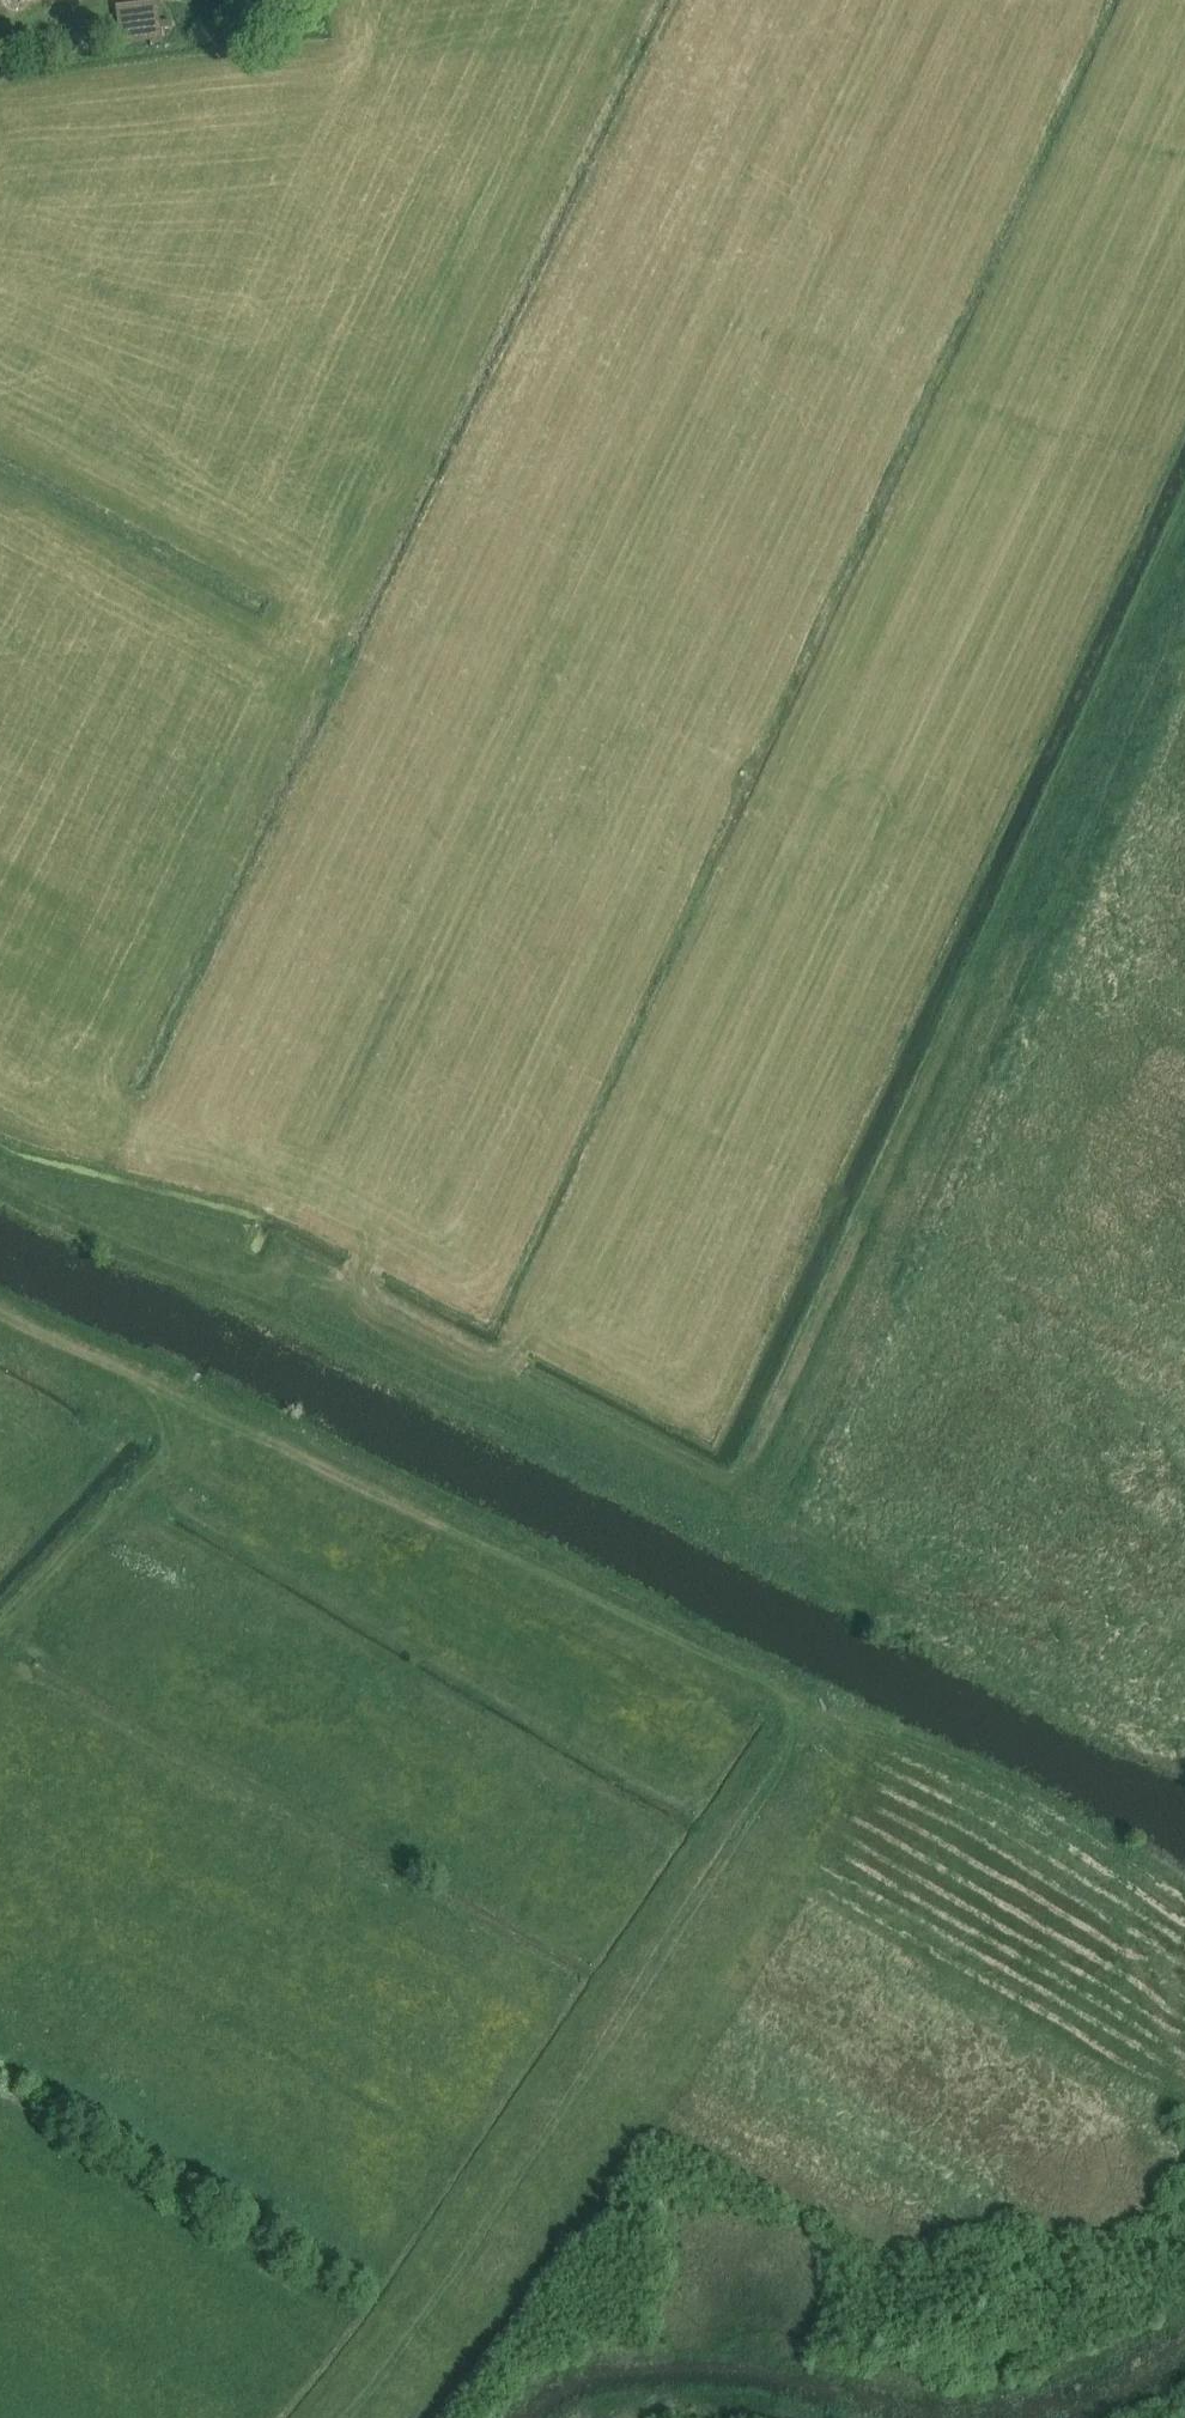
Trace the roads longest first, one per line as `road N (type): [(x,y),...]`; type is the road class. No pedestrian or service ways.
road 1 (track): [(1184,615),(772,1528),(276,1271),(0,1167)]

